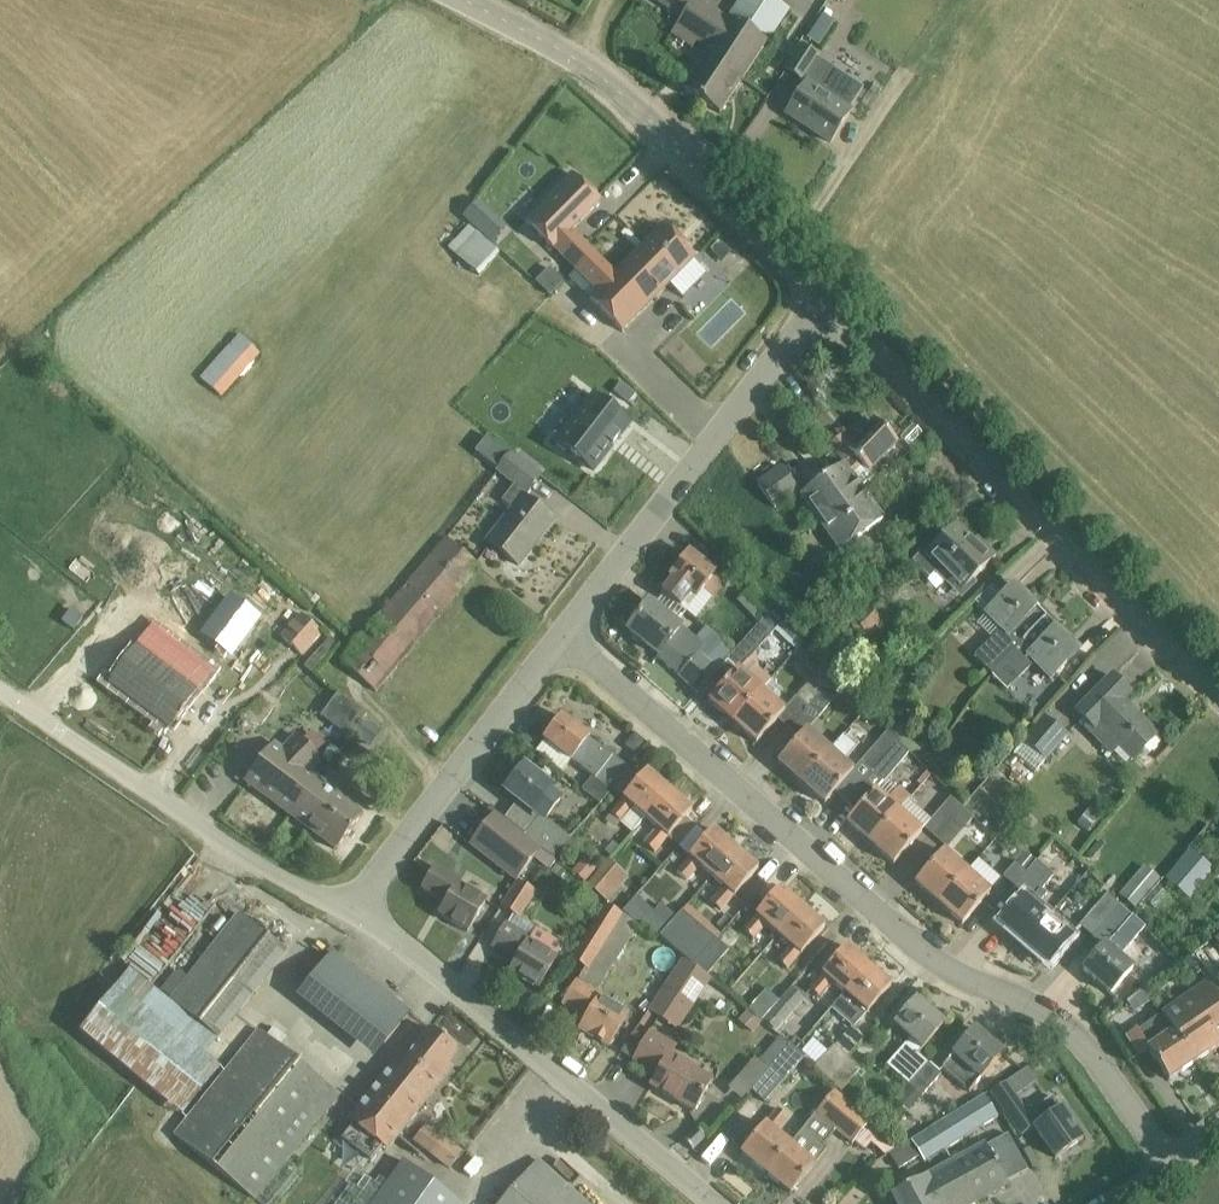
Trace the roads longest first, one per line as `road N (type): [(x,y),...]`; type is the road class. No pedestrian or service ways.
road 1 (residential): [(1170,1166),(1099,1059),(1060,1018),(1024,995),(933,963),(558,640)]
road 2 (tertiary): [(1218,693),(817,299)]
road 3 (unclassified): [(739,1203),(661,1128),(343,907)]
road 4 (tertiary): [(817,299),(636,103),(570,54),(465,0)]
road 5 (unclassified): [(558,640),(817,299)]
road 6 (unclassified): [(343,907),(101,745),(0,666)]
road 7 (unclassified): [(343,907),(558,640)]

